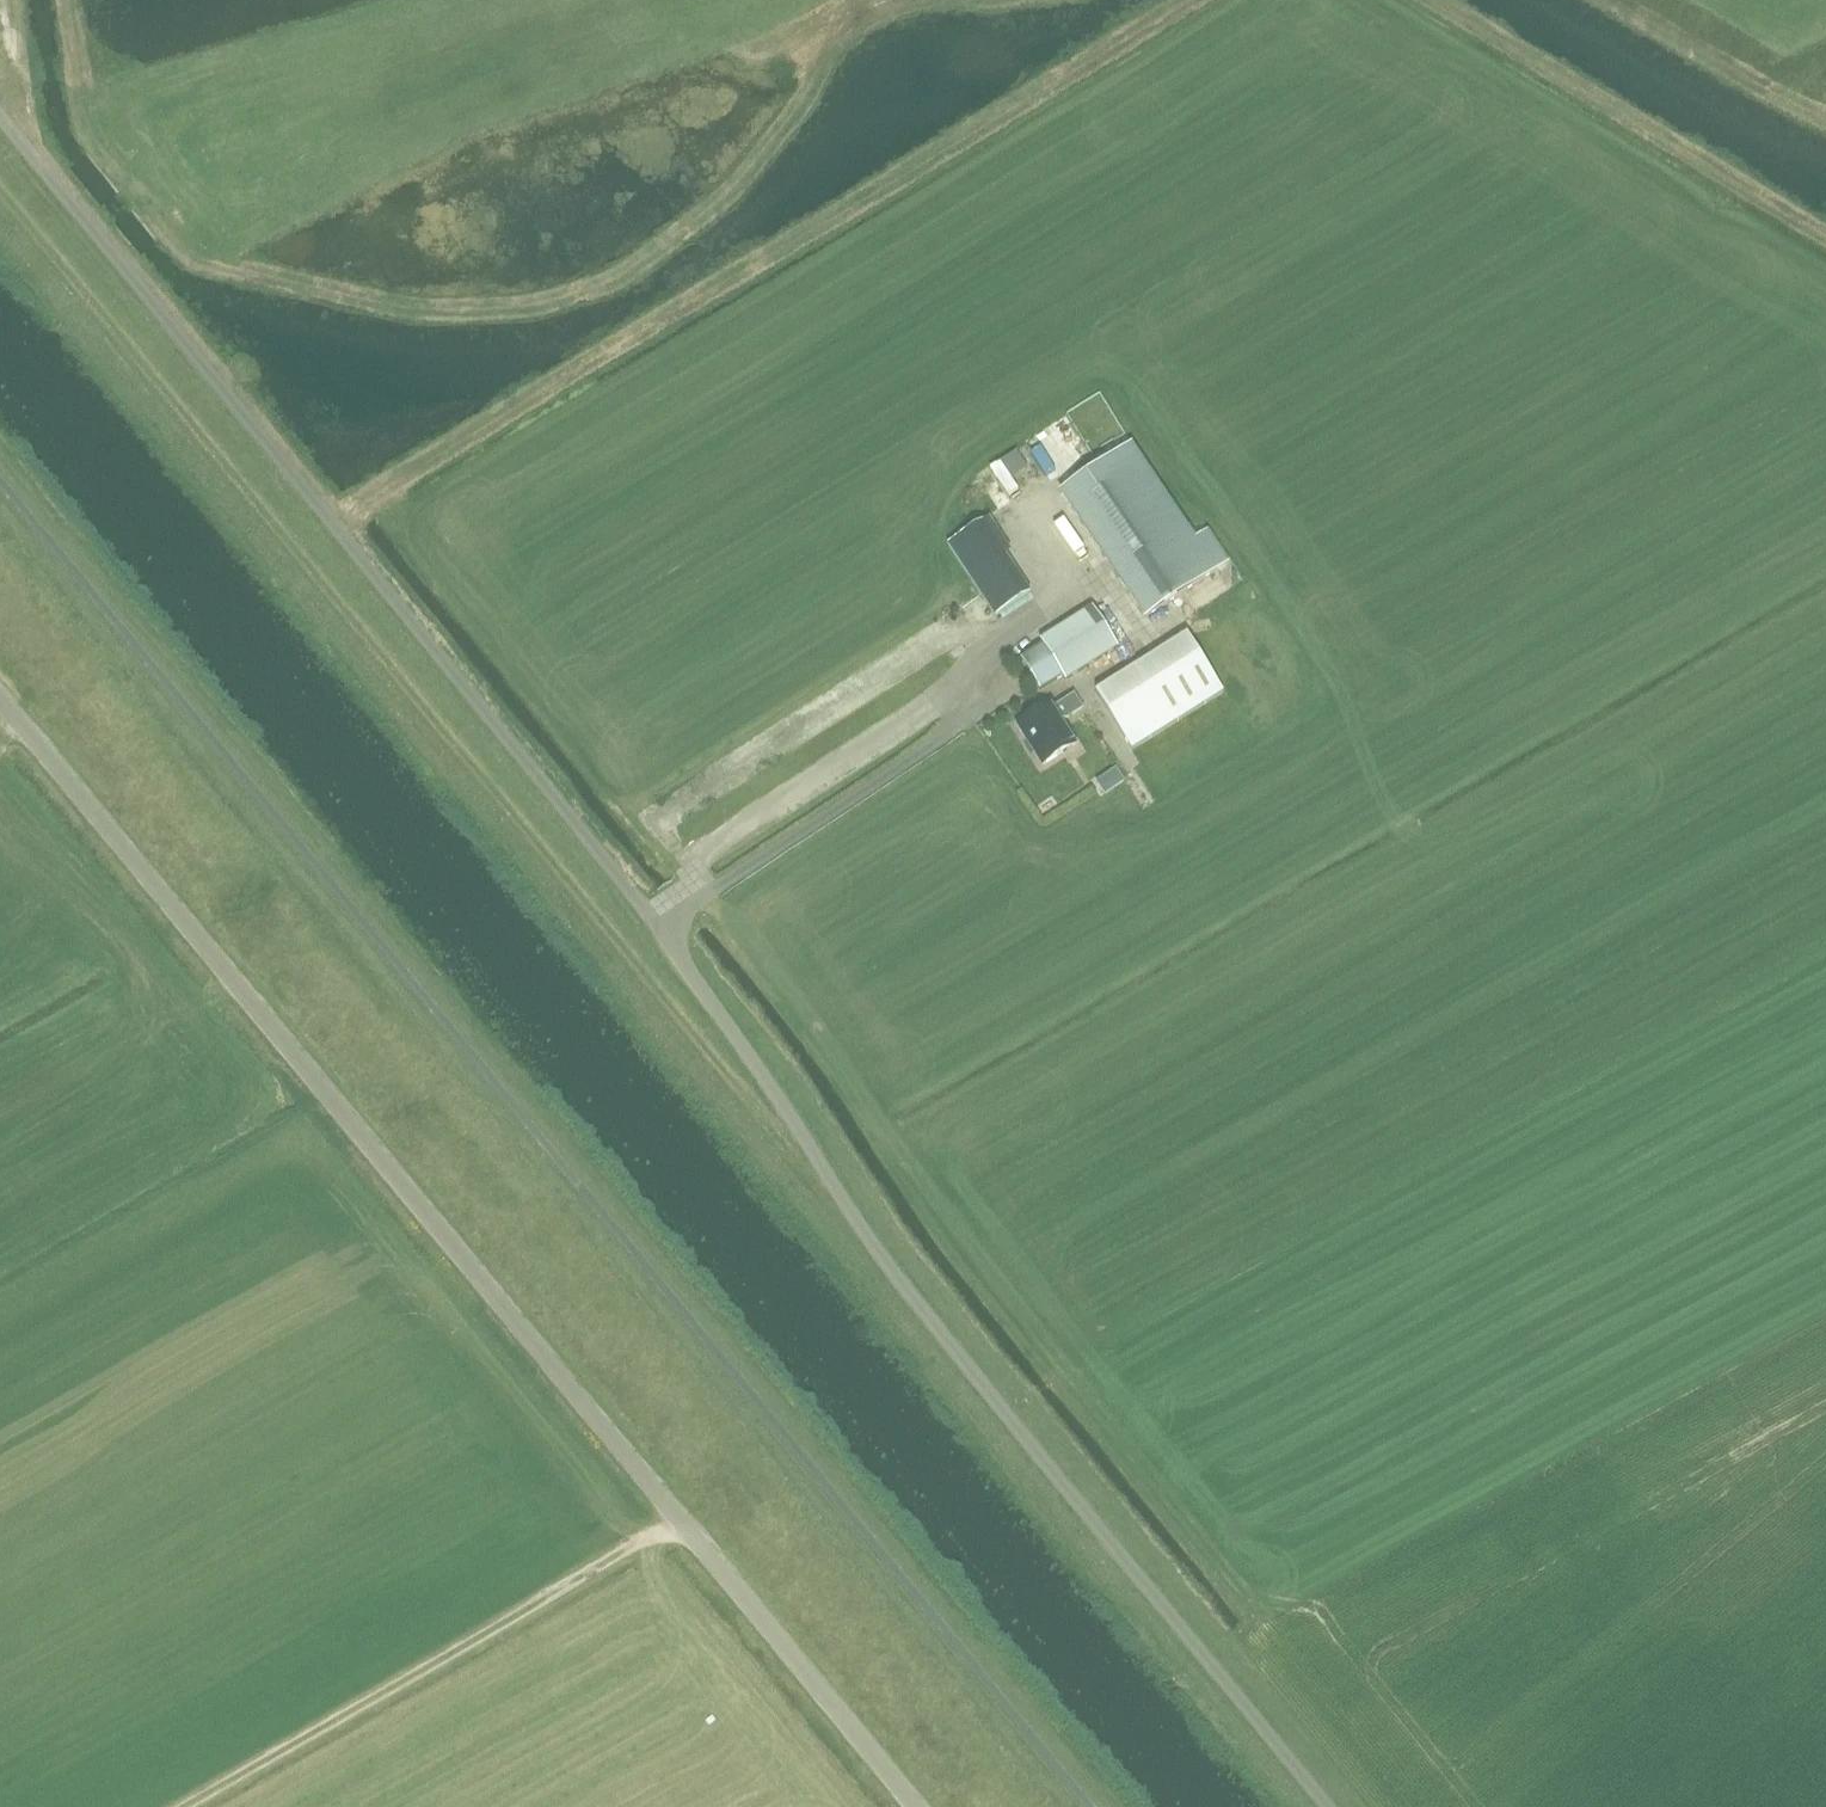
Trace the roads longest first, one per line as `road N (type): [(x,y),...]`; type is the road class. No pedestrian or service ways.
road 1 (unclassified): [(1327,1806),(886,1261),(661,929),(0,113)]
road 2 (unclassified): [(915,1806),(0,694)]
road 3 (track): [(181,1806),(680,1521)]

